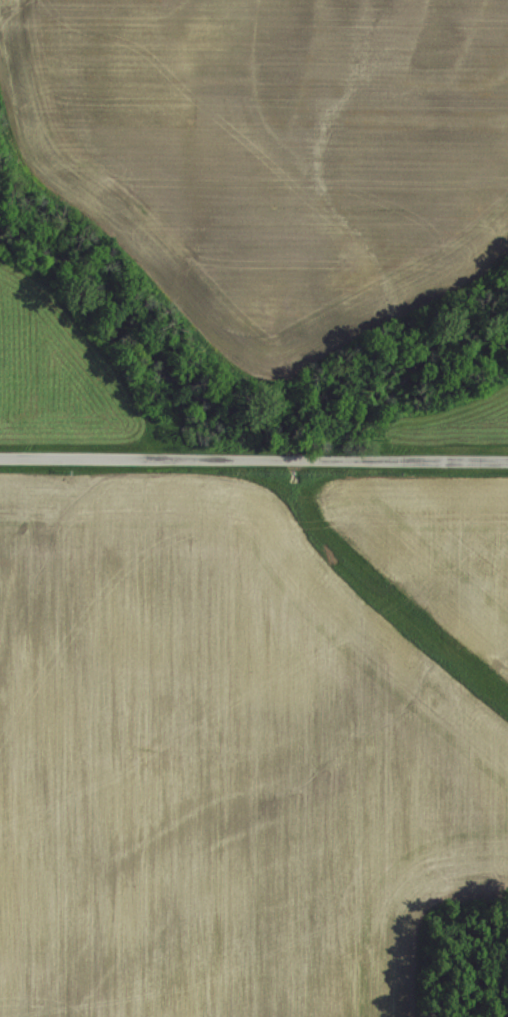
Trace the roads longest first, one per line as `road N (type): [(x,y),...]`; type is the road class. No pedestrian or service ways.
road 1 (residential): [(0,449),(507,450)]

